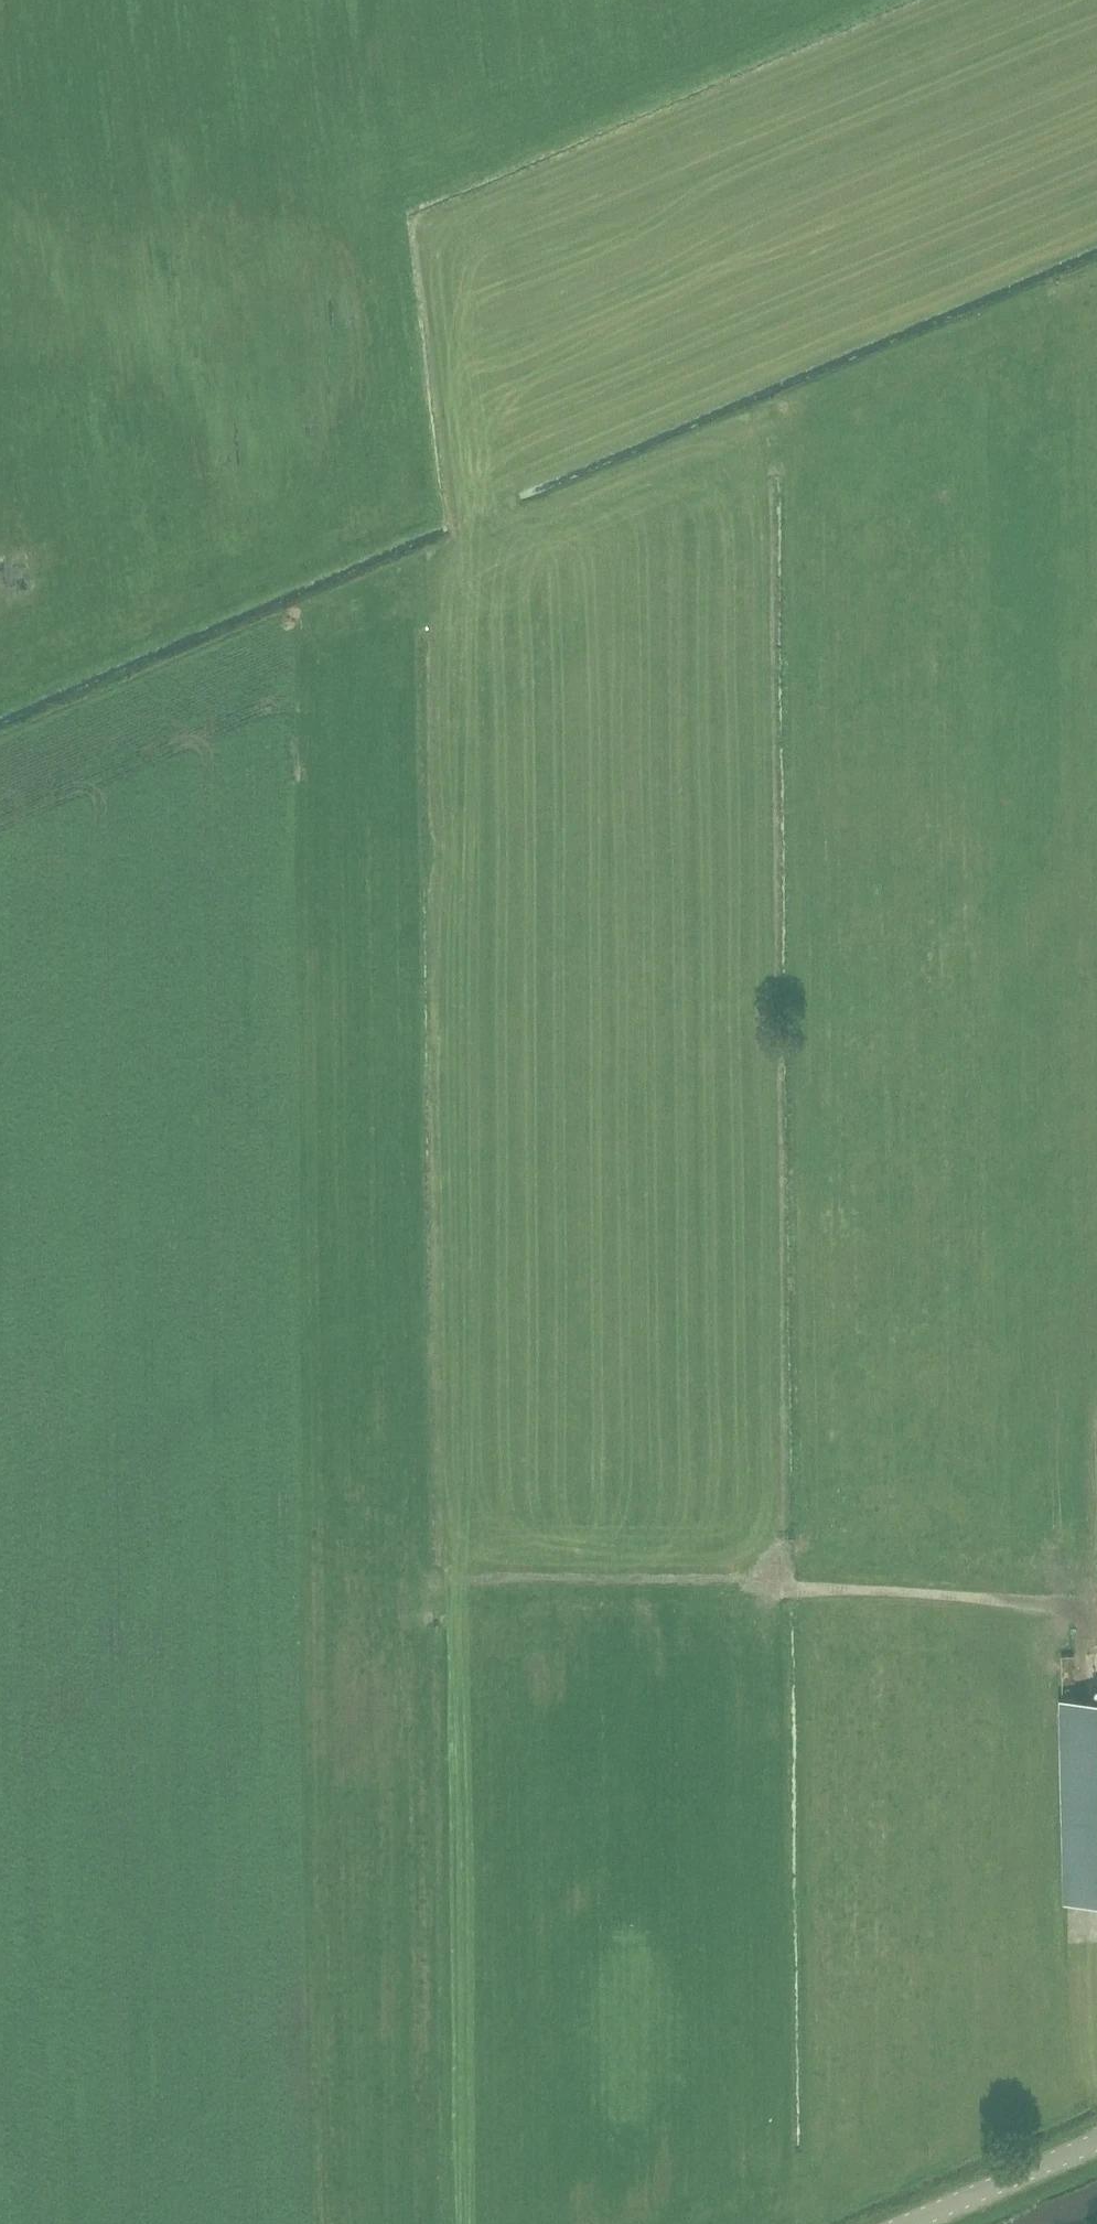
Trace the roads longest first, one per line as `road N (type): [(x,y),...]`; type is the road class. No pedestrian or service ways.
road 1 (unclassified): [(907,2223),(1096,2142)]

